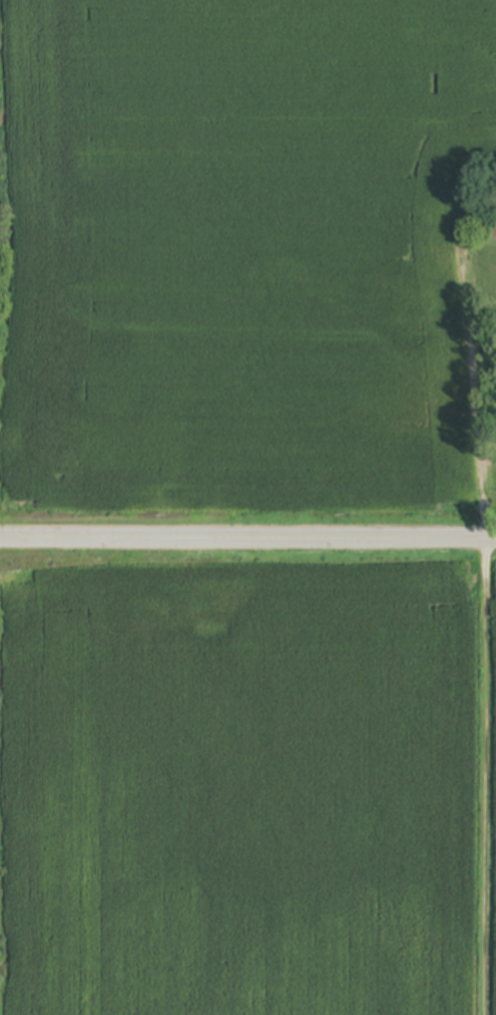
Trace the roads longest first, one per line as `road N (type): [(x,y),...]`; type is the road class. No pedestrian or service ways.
road 1 (secondary): [(0,540),(495,541)]

